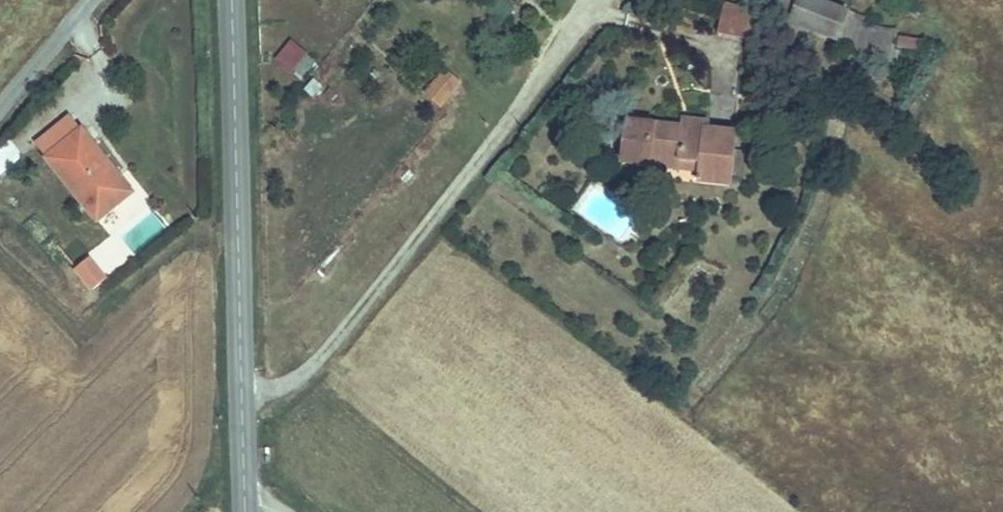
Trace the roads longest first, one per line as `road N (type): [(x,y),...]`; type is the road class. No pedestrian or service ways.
road 1 (track): [(606,0),(333,344),(245,397)]
road 2 (tertiary): [(233,0),(248,511)]
road 3 (unclassified): [(84,0),(0,101)]

